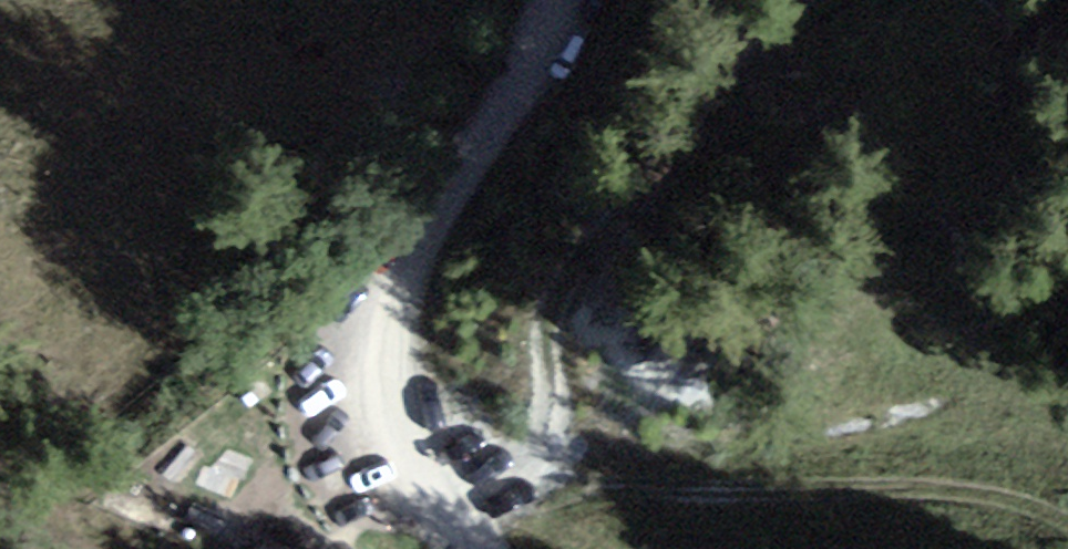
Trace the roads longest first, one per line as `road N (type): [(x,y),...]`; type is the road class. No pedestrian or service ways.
road 1 (track): [(1067,461),(1042,448),(916,433),(840,455),(747,452),(622,420),(481,425),(404,476)]
road 2 (track): [(404,476),(391,296),(530,90),(566,0)]

